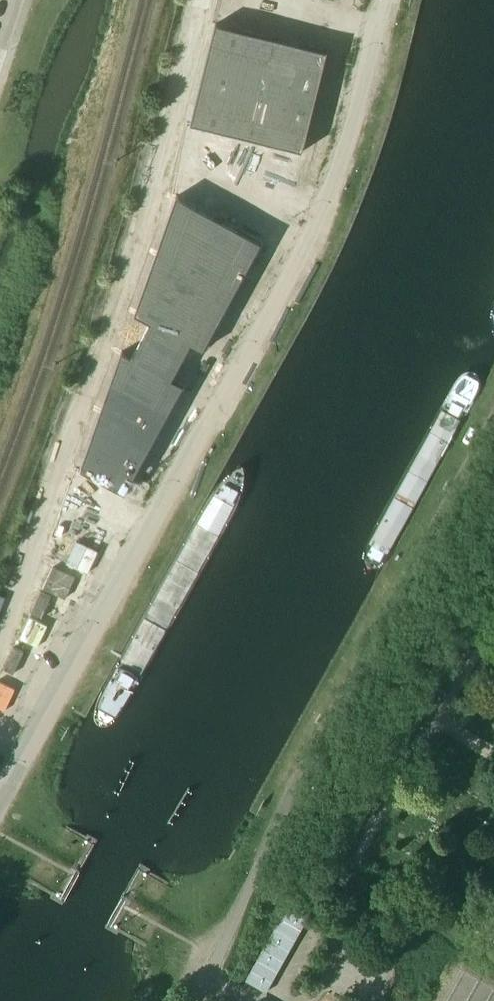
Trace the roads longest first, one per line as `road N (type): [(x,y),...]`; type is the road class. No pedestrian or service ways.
road 1 (unclassified): [(0,791),(315,225),(338,168),(381,0)]
road 2 (unclassified): [(195,1000),(347,690),(493,422)]

